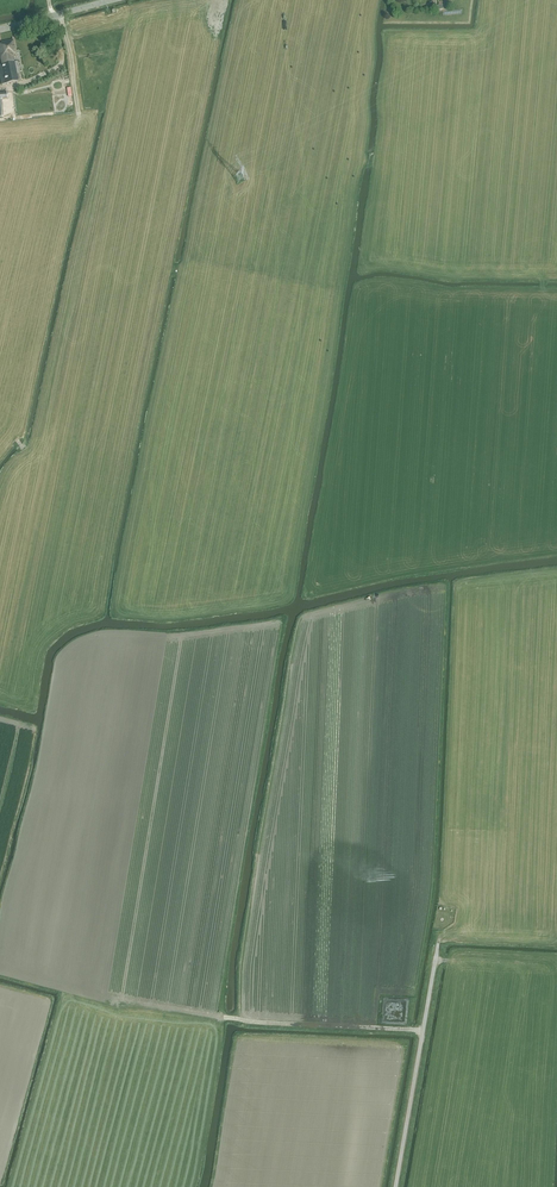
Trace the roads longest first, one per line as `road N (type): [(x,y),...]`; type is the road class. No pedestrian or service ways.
road 1 (track): [(259,0),(242,17),(233,47),(190,248)]
road 2 (track): [(424,1030),(222,1017)]

